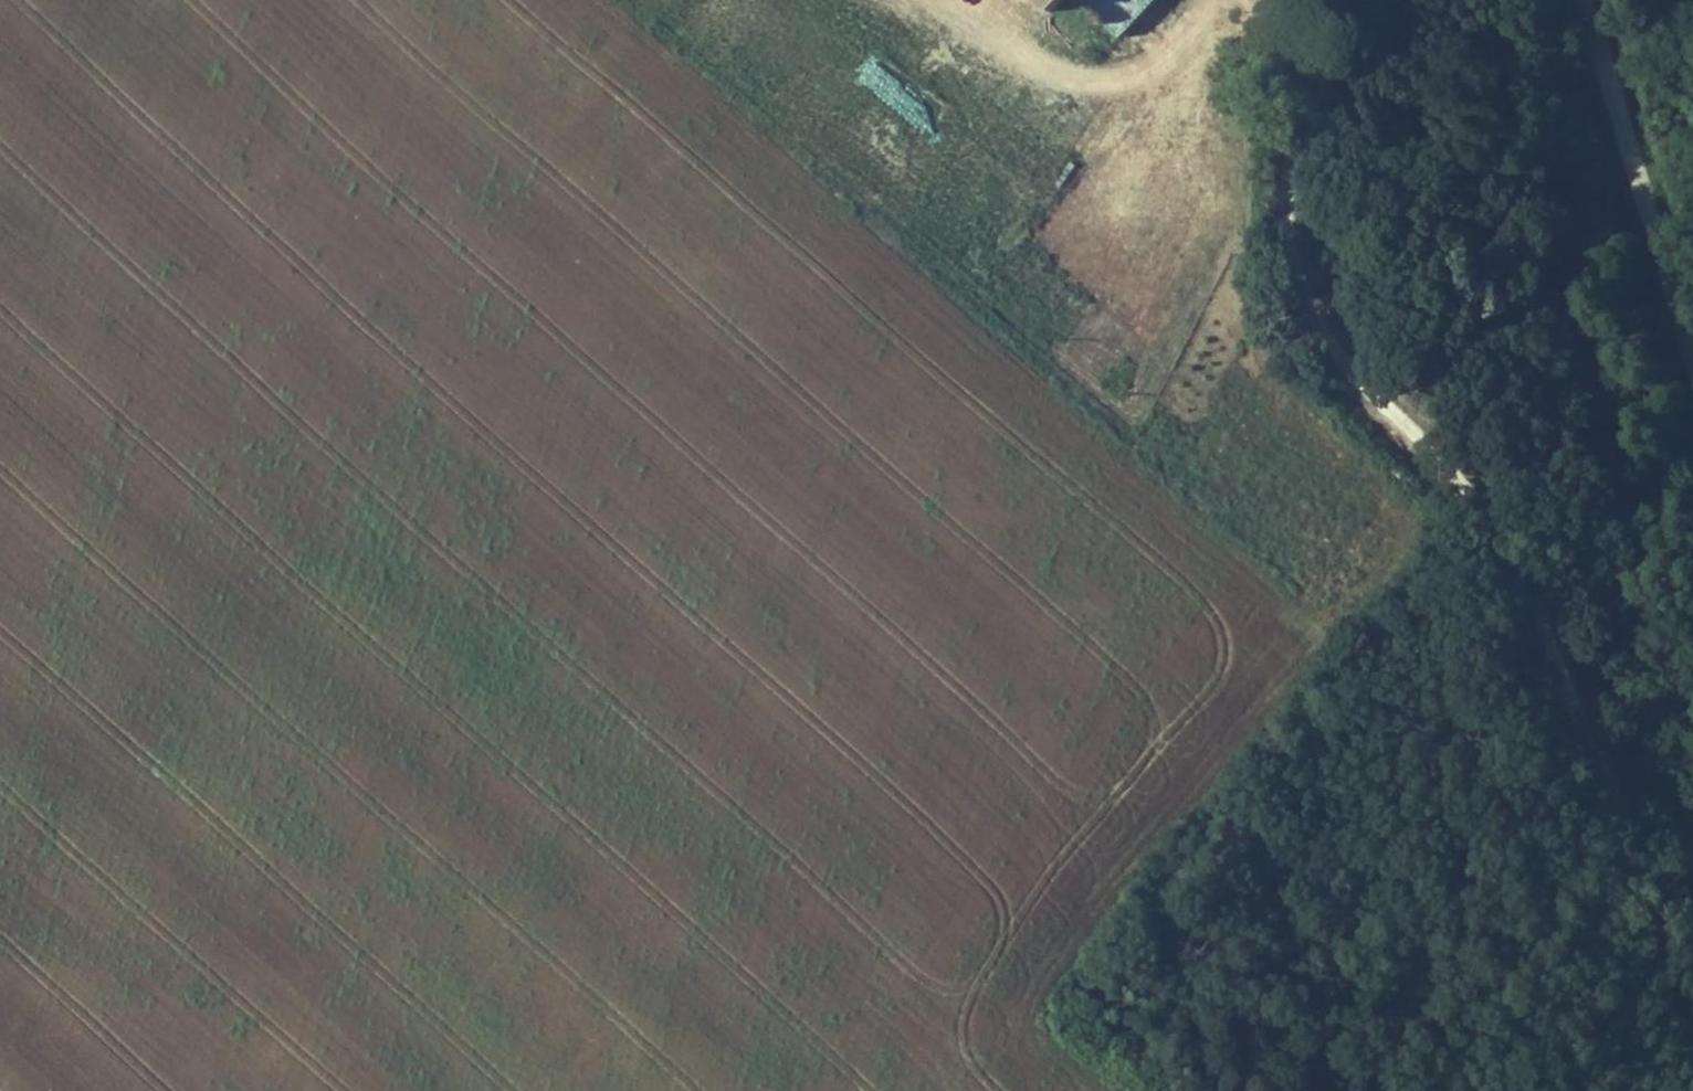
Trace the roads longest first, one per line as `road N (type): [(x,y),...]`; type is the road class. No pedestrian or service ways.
road 1 (tertiary): [(1582,0),(1692,355)]

